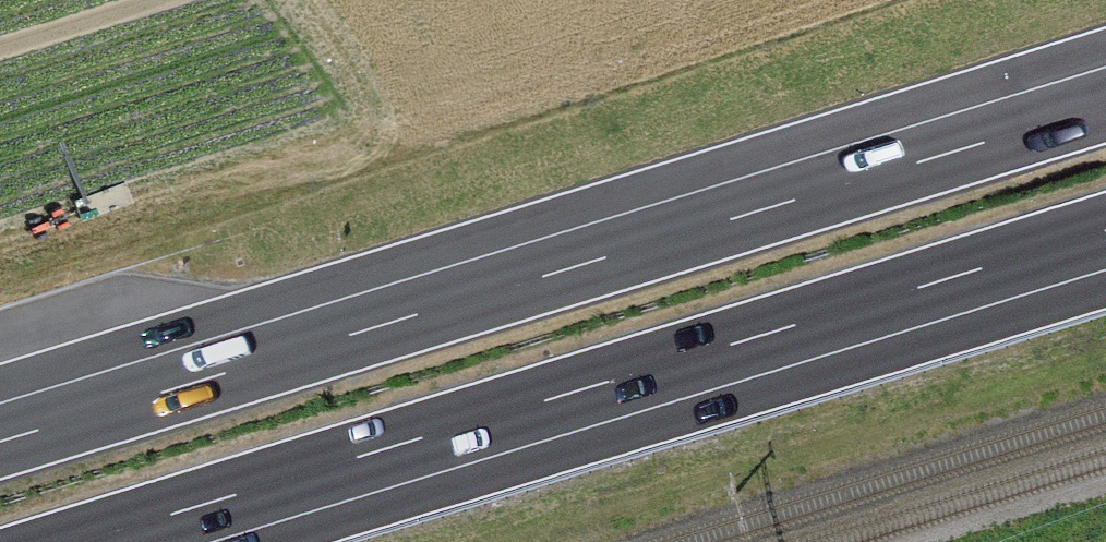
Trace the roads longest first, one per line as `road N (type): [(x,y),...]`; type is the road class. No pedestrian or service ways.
road 1 (motorway): [(1105,103),(0,440)]
road 2 (motorway): [(77,541),(1105,230)]

